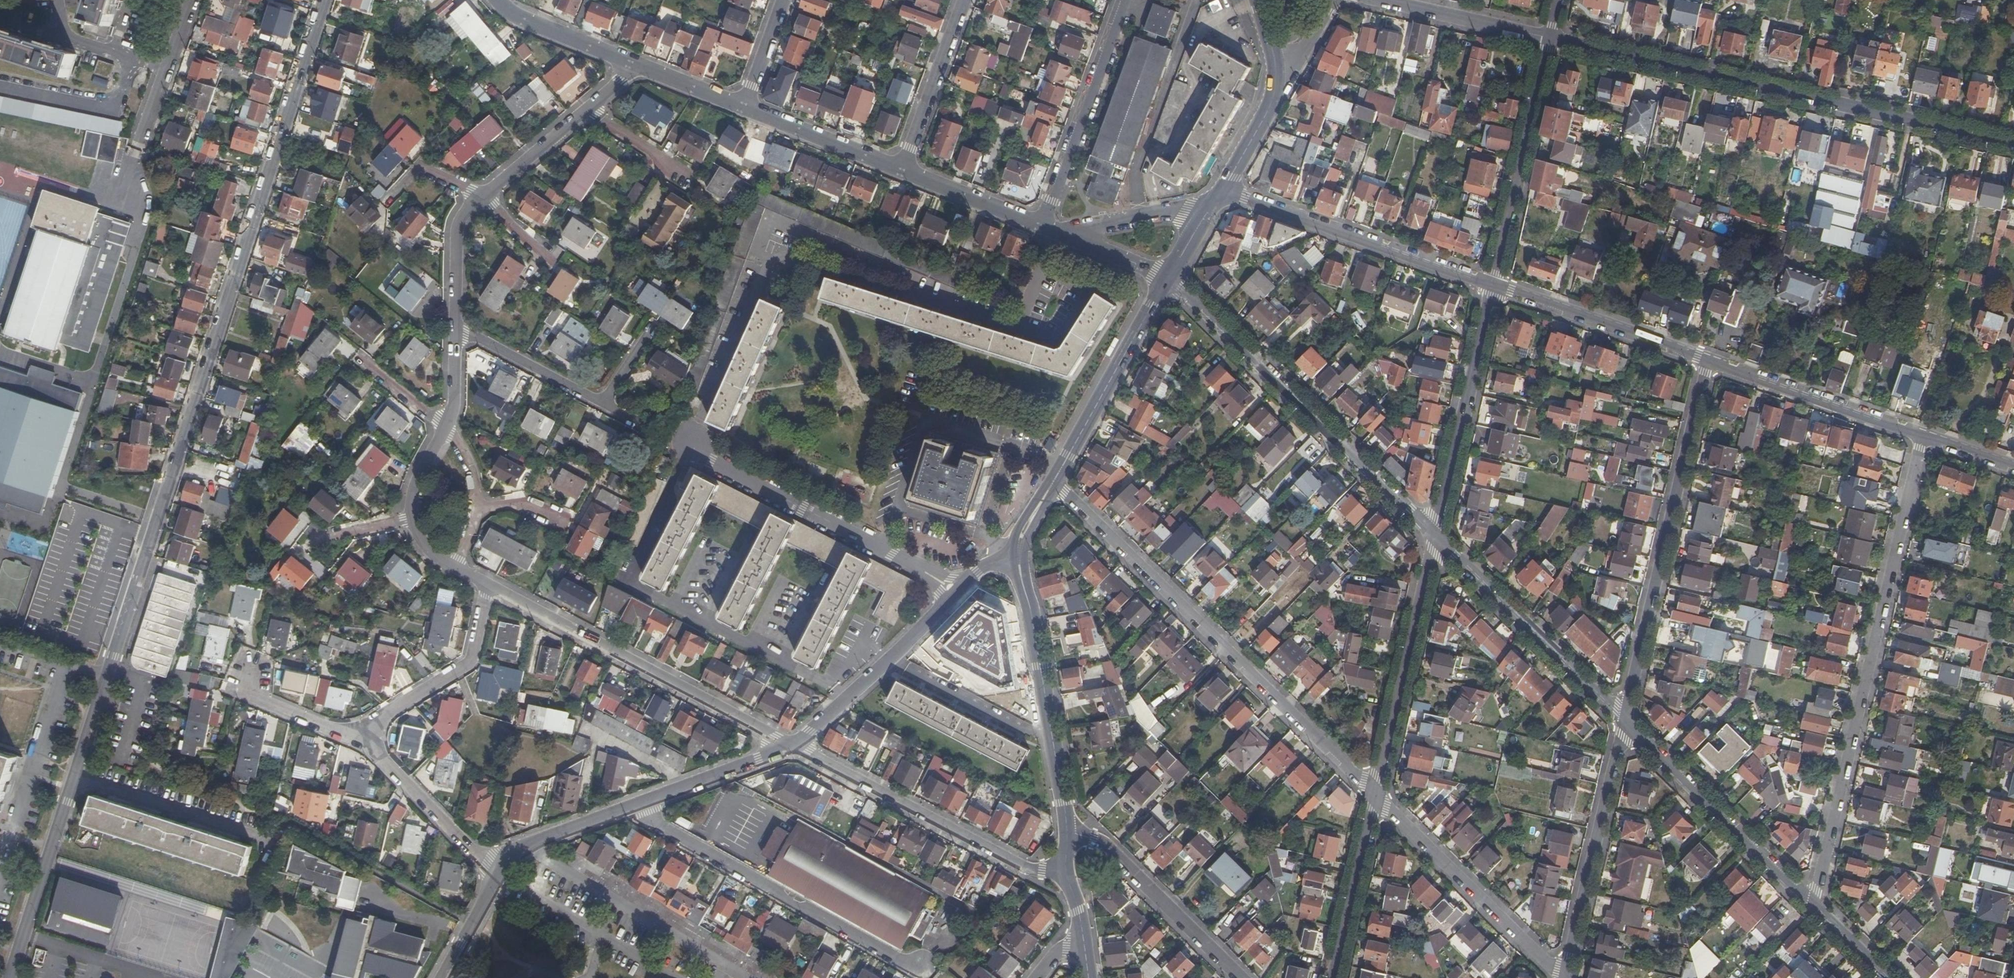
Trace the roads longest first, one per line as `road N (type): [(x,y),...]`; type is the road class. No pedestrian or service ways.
road 1 (residential): [(324,0),(72,777)]
road 2 (residential): [(454,325),(938,579),(955,595)]
road 3 (residential): [(1923,435),(1812,903)]
road 4 (residential): [(1550,36),(2013,144)]
road 5 (residential): [(1053,478),(1375,796)]
road 6 (tertiary): [(1168,280),(1436,539)]
road 7 (residential): [(1624,722),(1709,360)]
road 8 (residential): [(639,64),(461,213),(454,325)]
road 9 (residential): [(488,587),(793,743)]
road 10 (residential): [(635,807),(911,966)]
road 11 (residential): [(454,325),(455,381),(419,475),(414,516),(435,557),(488,587)]
road 12 (tertiary): [(1065,831),(1019,535)]
road 13 (residential): [(1059,870),(1026,867),(793,743)]
road 14 (tertiary): [(1493,284),(1219,188)]
road 15 (residential): [(1436,539),(1375,796)]
road 16 (tertiary): [(1436,539),(1624,722)]
road 17 (residential): [(1564,977),(1624,722)]
road 18 (residential): [(1375,796),(1564,977)]
road 19 (residential): [(1493,284),(1436,539)]
road 20 (tertiary): [(1624,722),(1812,903)]
road 21 (residential): [(1550,36),(1493,284)]
road 22 (residential): [(1125,0),(1040,225)]
road 23 (residential): [(1239,977),(1101,841),(1065,831)]
road 24 (tertiary): [(1709,360),(1493,284)]
road 25 (tertiary): [(1168,280),(1053,478)]
road 26 (tertiary): [(1923,435),(1709,360)]
road 27 (residential): [(955,595),(793,743)]
road 28 (residential): [(488,587),(469,660),(353,734)]
road 29 (residential): [(72,777),(7,977)]
road 30 (residential): [(353,734),(498,872)]
road 31 (residential): [(72,777),(261,838)]
road 32 (residential): [(1375,796),(1332,977)]
road 33 (residential): [(963,0),(900,169)]
road 34 (residential): [(1382,0),(1550,36)]
road 35 (tertiary): [(900,169),(741,105)]
road 36 (residential): [(793,743),(635,807)]
road 37 (residential): [(197,0),(144,150)]
road 38 (tertiary): [(639,64),(497,0)]
road 39 (residential): [(635,807),(533,846),(498,872)]
road 40 (tertiary): [(1208,206),(1058,234)]
road 41 (tertiary): [(1040,225),(900,169)]
road 42 (residential): [(1269,109),(1334,0)]
road 43 (residential): [(353,734),(252,695),(254,677)]
road 44 (residential): [(498,872),(441,977)]

